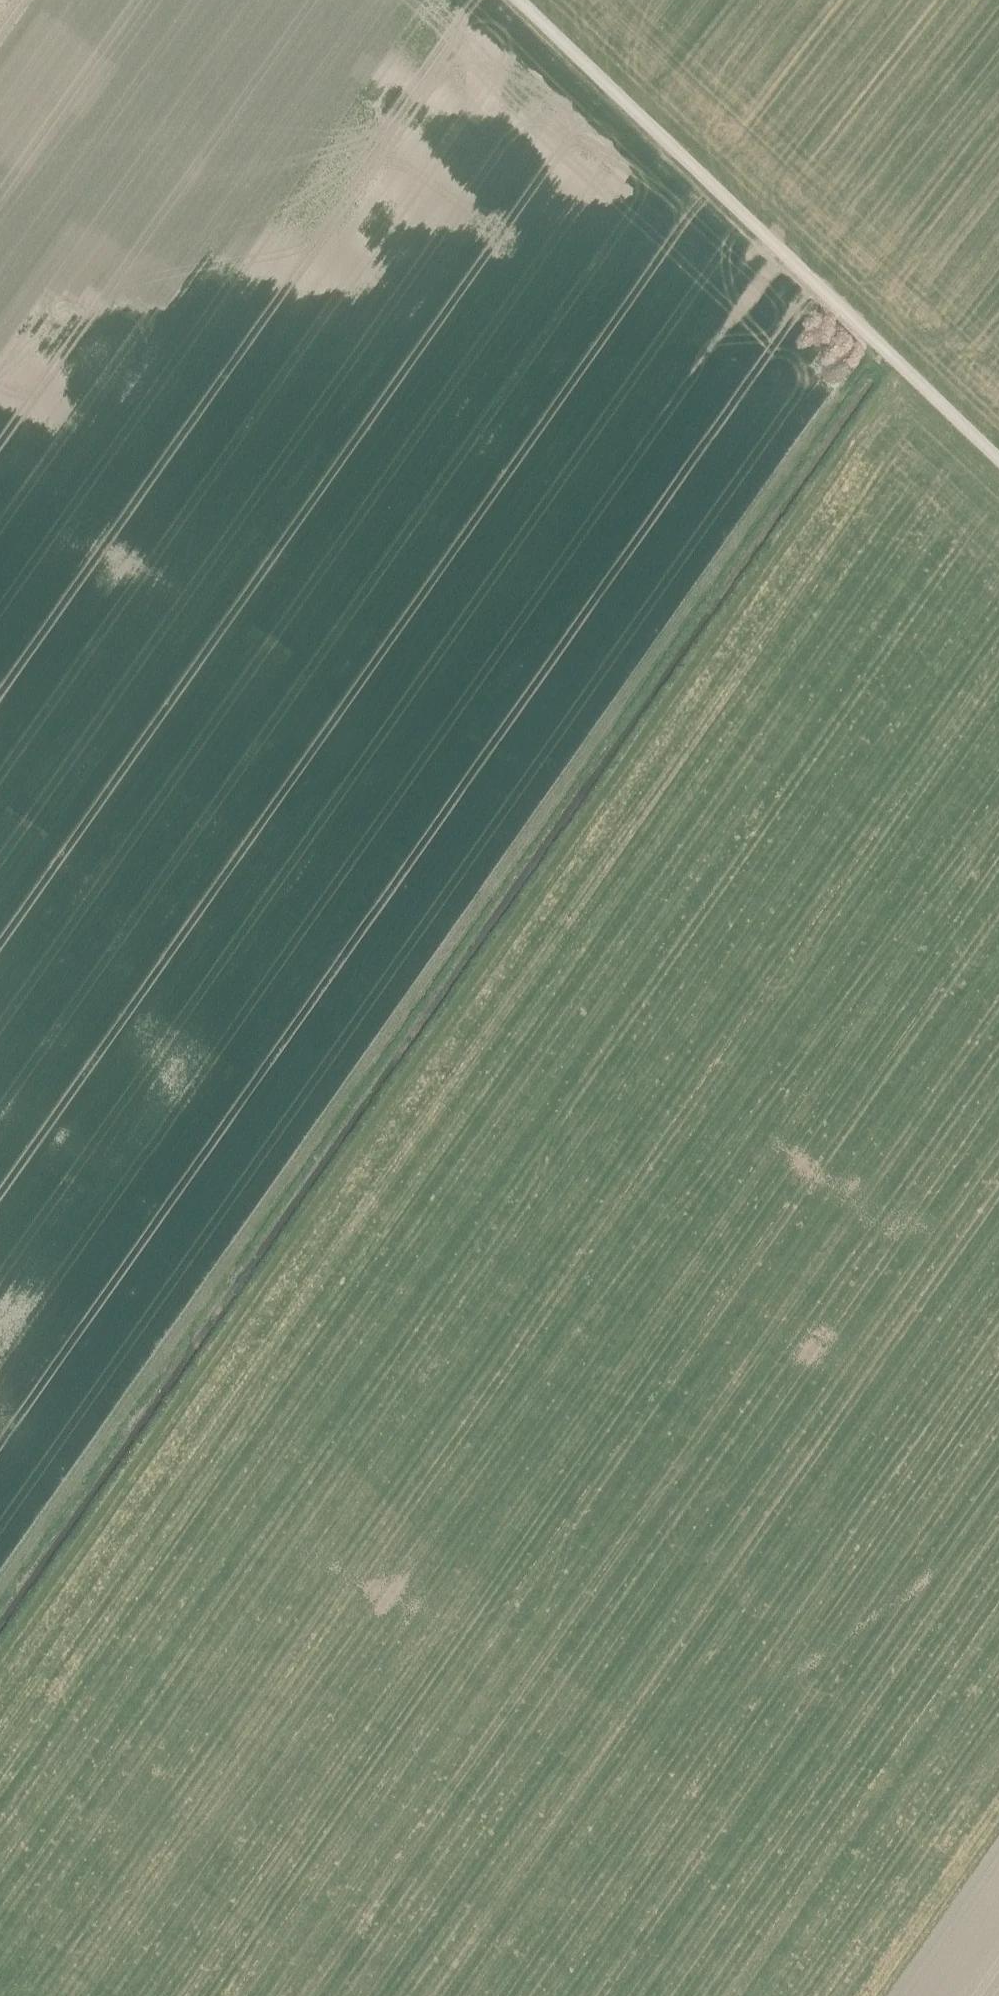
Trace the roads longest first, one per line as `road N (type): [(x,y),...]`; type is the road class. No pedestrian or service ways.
road 1 (unclassified): [(998,461),(520,0)]

